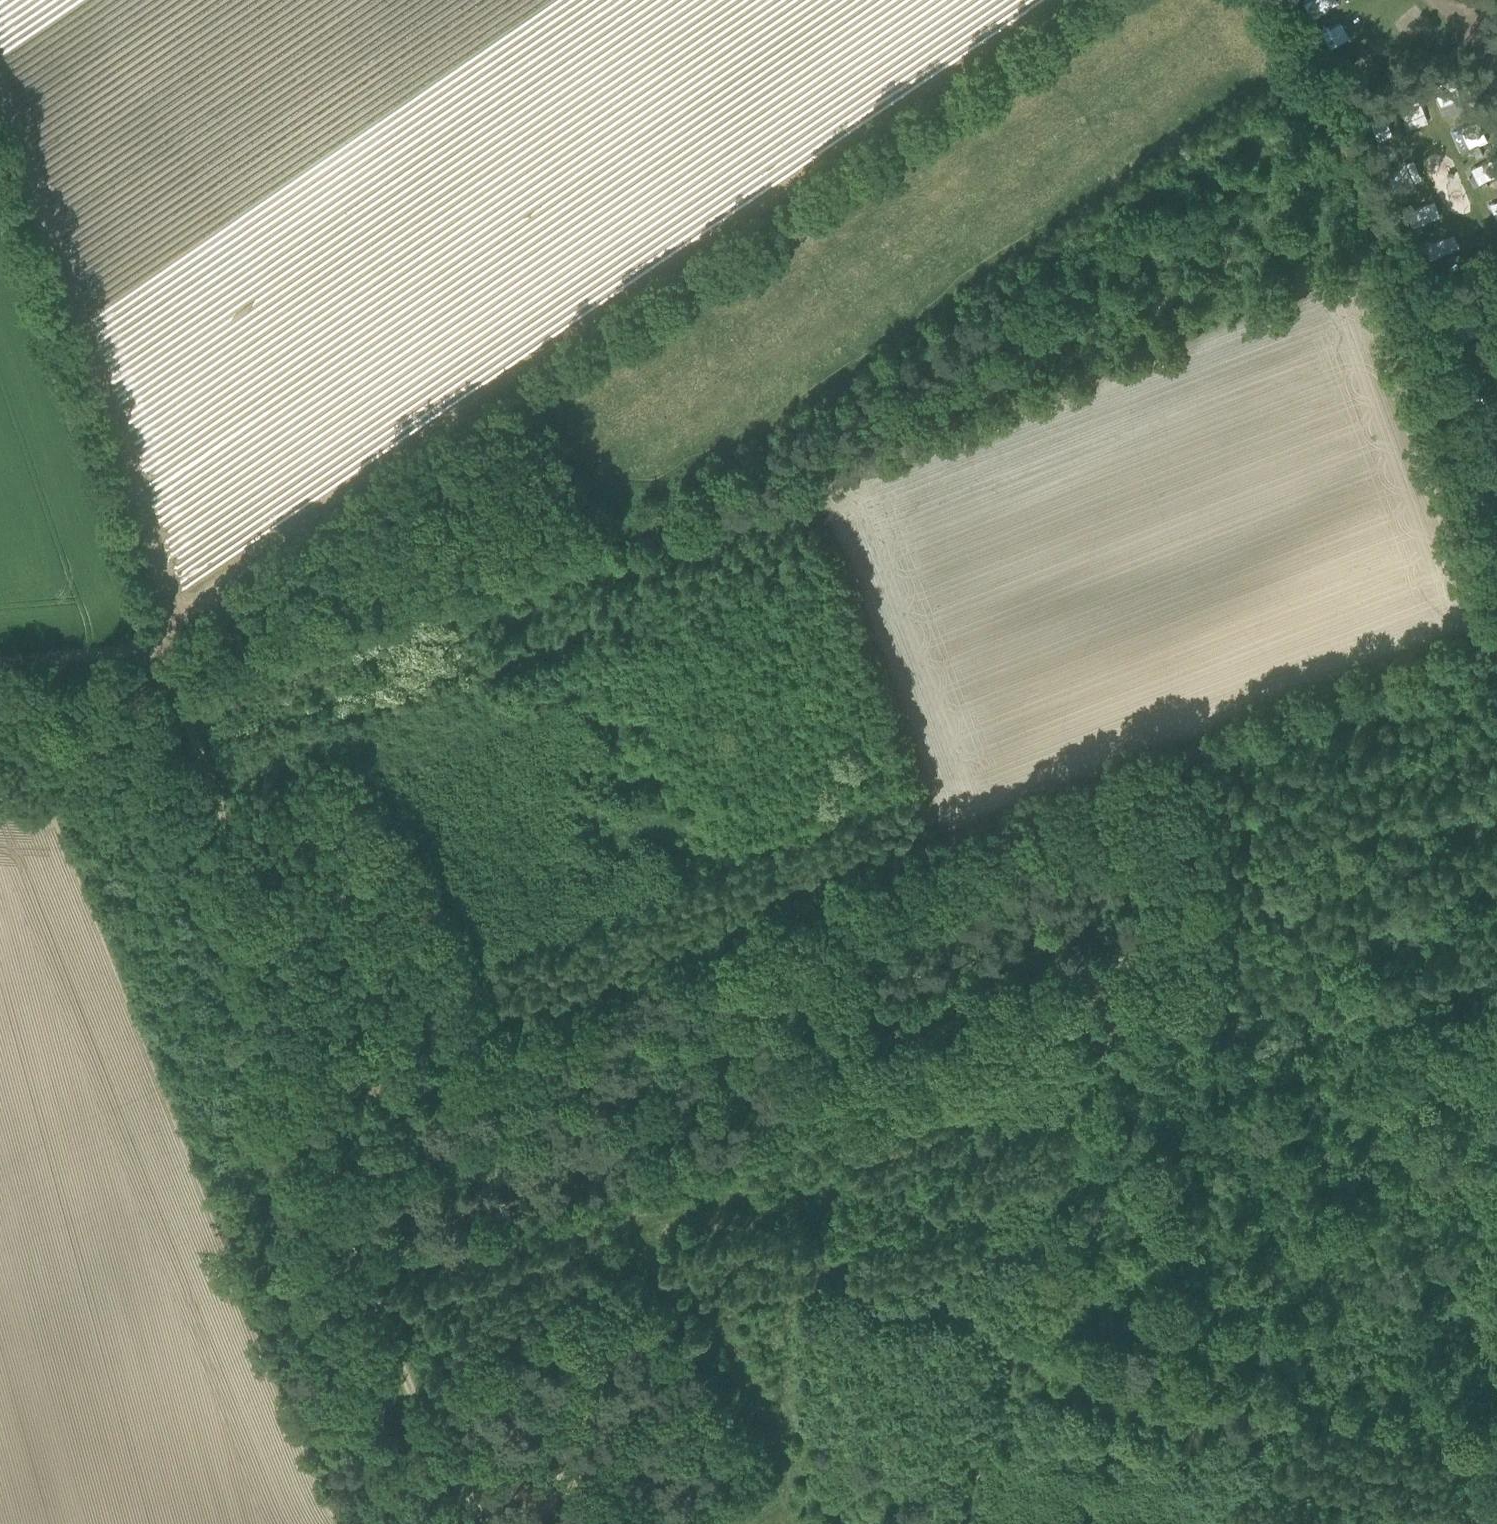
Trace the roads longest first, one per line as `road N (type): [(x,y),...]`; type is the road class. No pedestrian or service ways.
road 1 (track): [(0,677),(167,669),(449,1467),(492,1523)]
road 2 (track): [(1496,582),(1309,103),(1246,0)]

